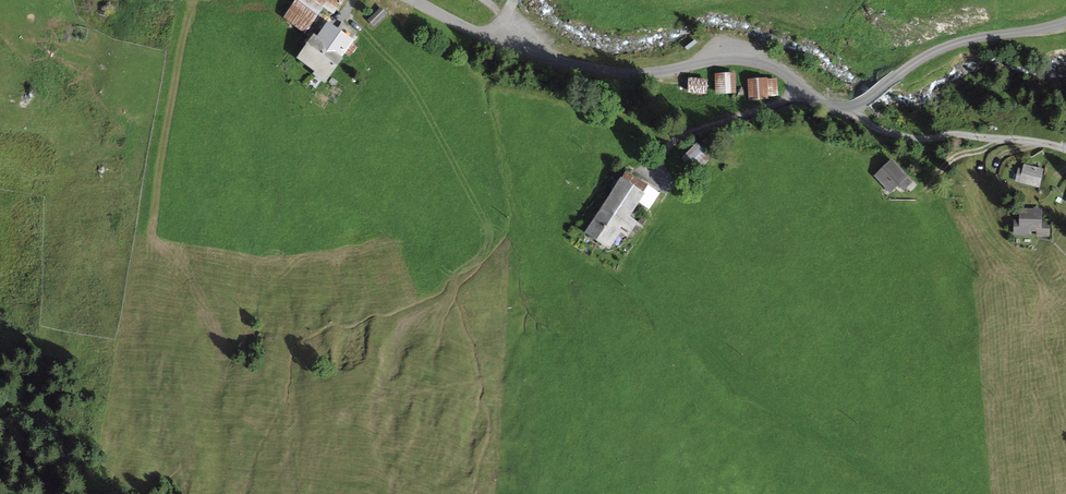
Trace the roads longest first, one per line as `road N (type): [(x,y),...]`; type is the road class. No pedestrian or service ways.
road 1 (unclassified): [(420,0),(496,39),(597,71),(636,73),(730,57),(779,70),(805,95),(851,107)]
road 2 (unclassified): [(862,103),(943,47),(1065,22)]

